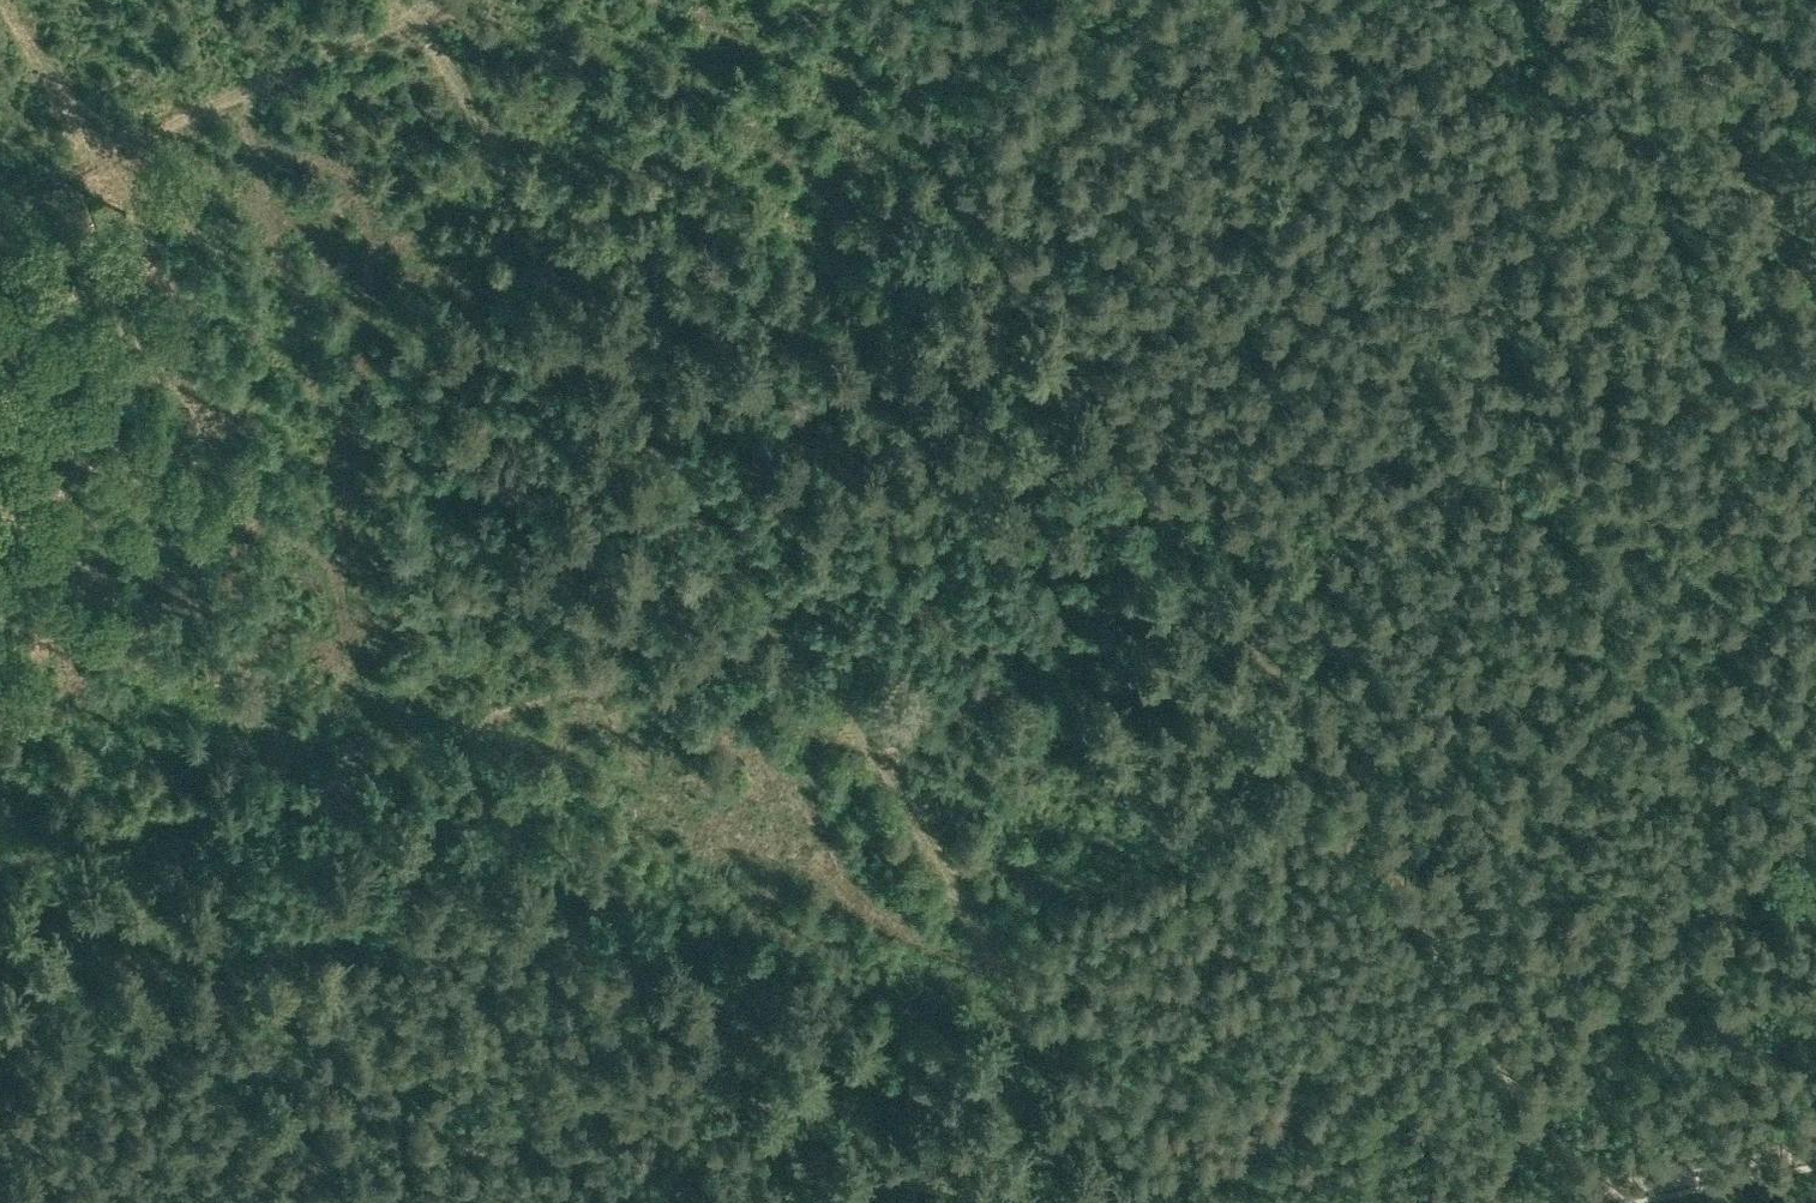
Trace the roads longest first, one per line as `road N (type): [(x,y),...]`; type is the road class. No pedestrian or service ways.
road 1 (track): [(1815,283),(1656,0)]
road 2 (track): [(1815,1152),(1570,1202)]

